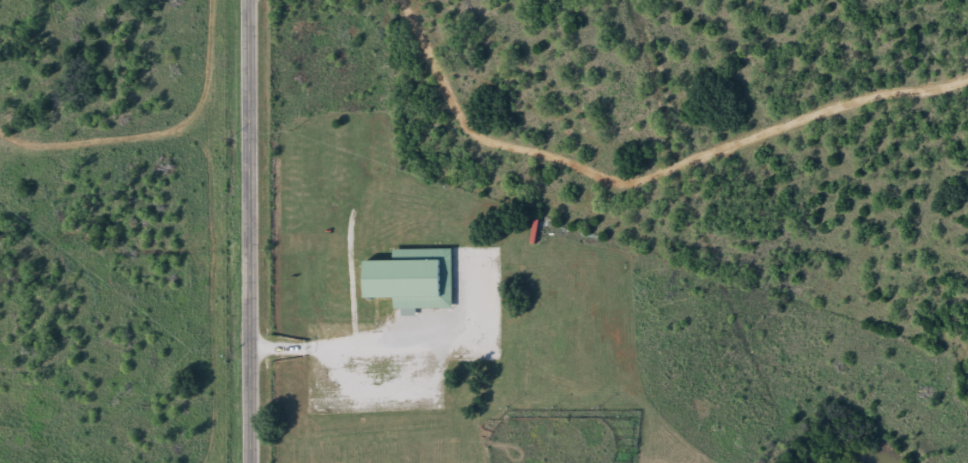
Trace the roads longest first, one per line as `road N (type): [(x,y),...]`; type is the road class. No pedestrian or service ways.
road 1 (secondary): [(248,462),(247,0)]

